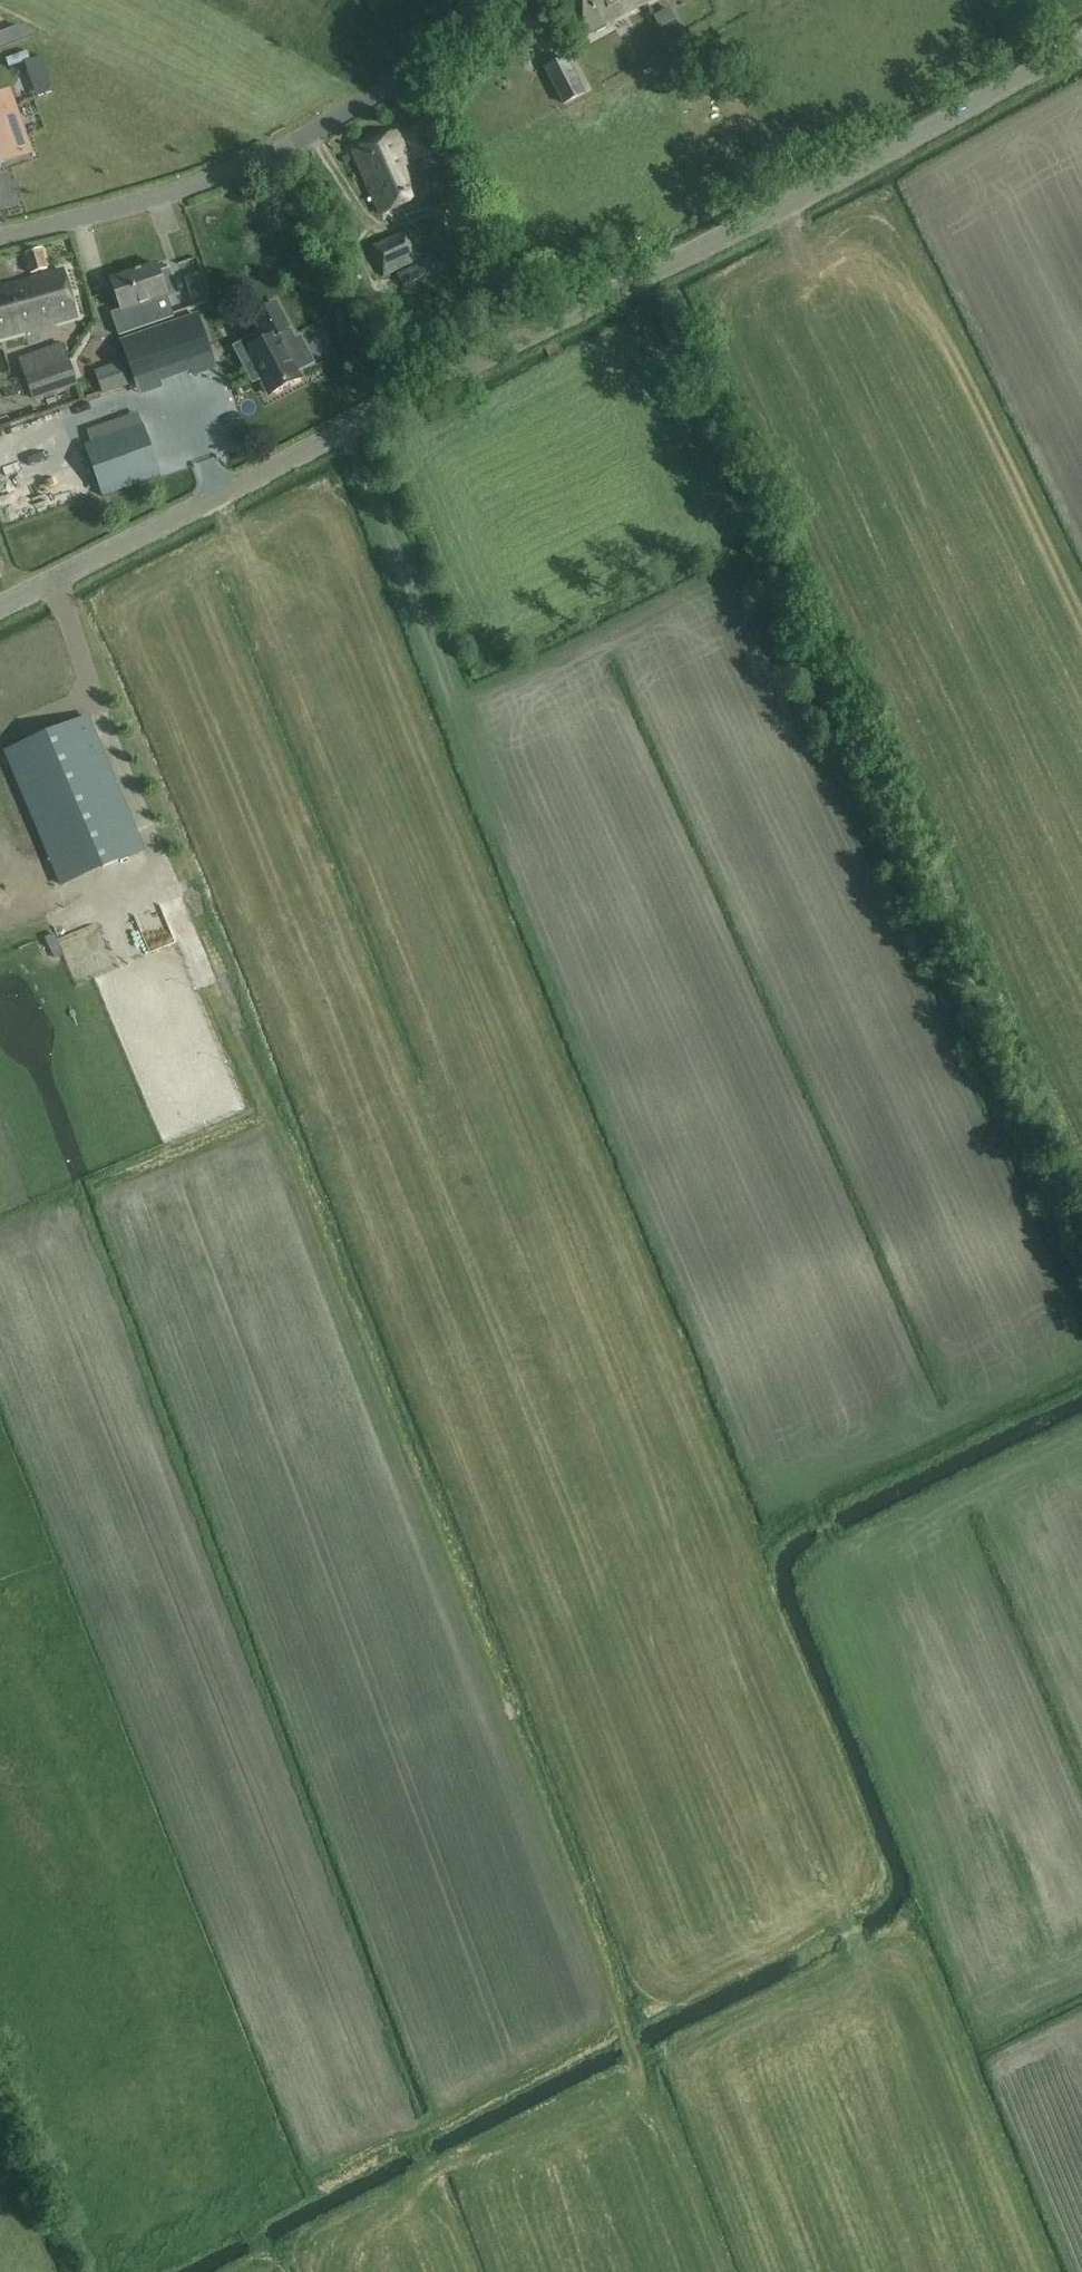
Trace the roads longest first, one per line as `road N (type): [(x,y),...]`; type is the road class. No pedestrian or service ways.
road 1 (unclassified): [(0,609),(774,213),(1081,40)]
road 2 (unclassified): [(0,240),(268,158),(420,63),(482,0)]

